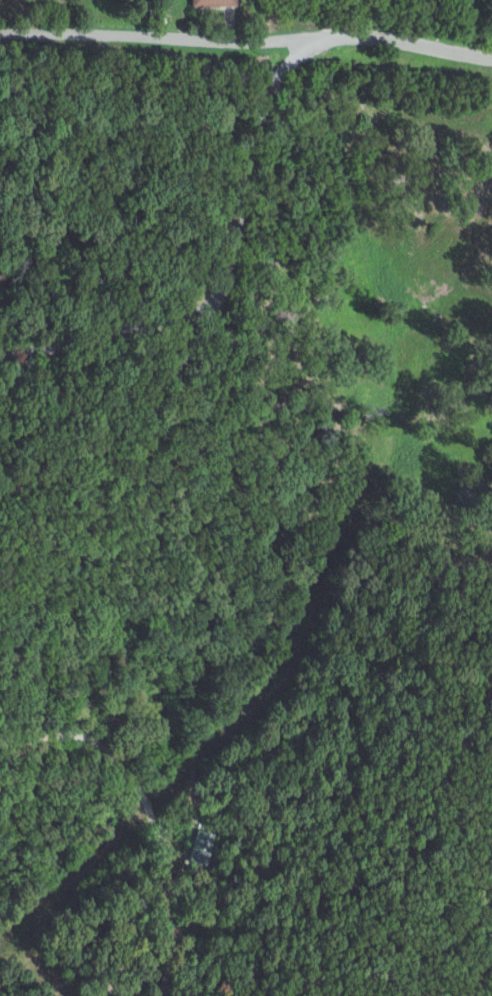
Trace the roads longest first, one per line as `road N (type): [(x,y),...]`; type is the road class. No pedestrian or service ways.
road 1 (residential): [(0,353),(180,315),(204,299),(225,243),(241,115),(300,39)]
road 2 (residential): [(491,58),(379,39),(0,34)]
road 3 (residential): [(0,762),(43,739),(74,736),(153,810),(158,835),(91,995)]

